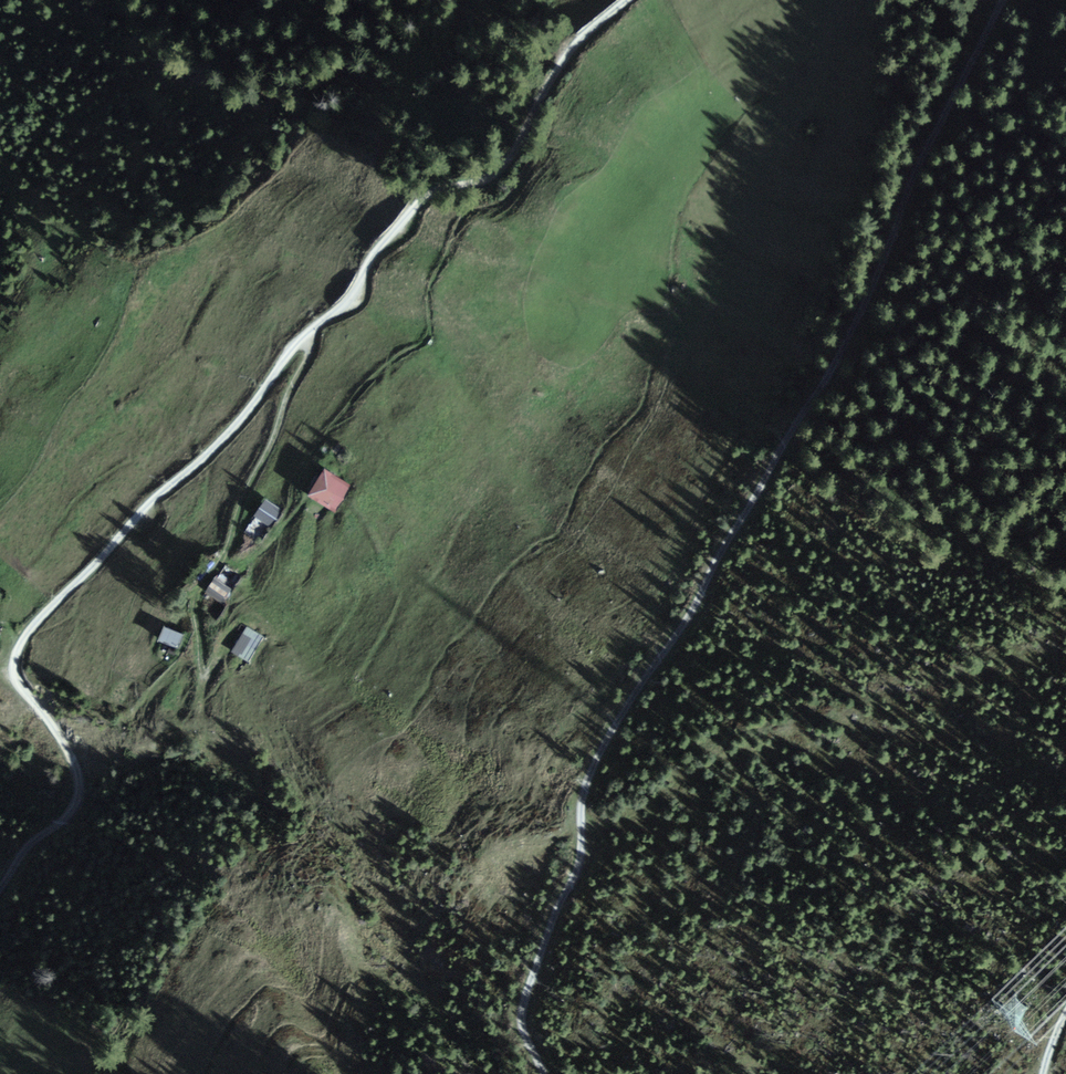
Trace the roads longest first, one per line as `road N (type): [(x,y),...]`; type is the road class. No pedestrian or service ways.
road 1 (track): [(1001,0),(918,168),(893,243),(833,367),(589,776),(579,867),(521,1012),(543,1073)]
road 2 (track): [(0,885),(76,805),(81,785),(64,737),(16,676),(16,653),(159,497),(224,442),(295,348),(356,296),(370,252),(441,172),(497,152),(572,57),(630,0)]
road 3 (track): [(325,325),(226,550),(196,596),(203,670)]

